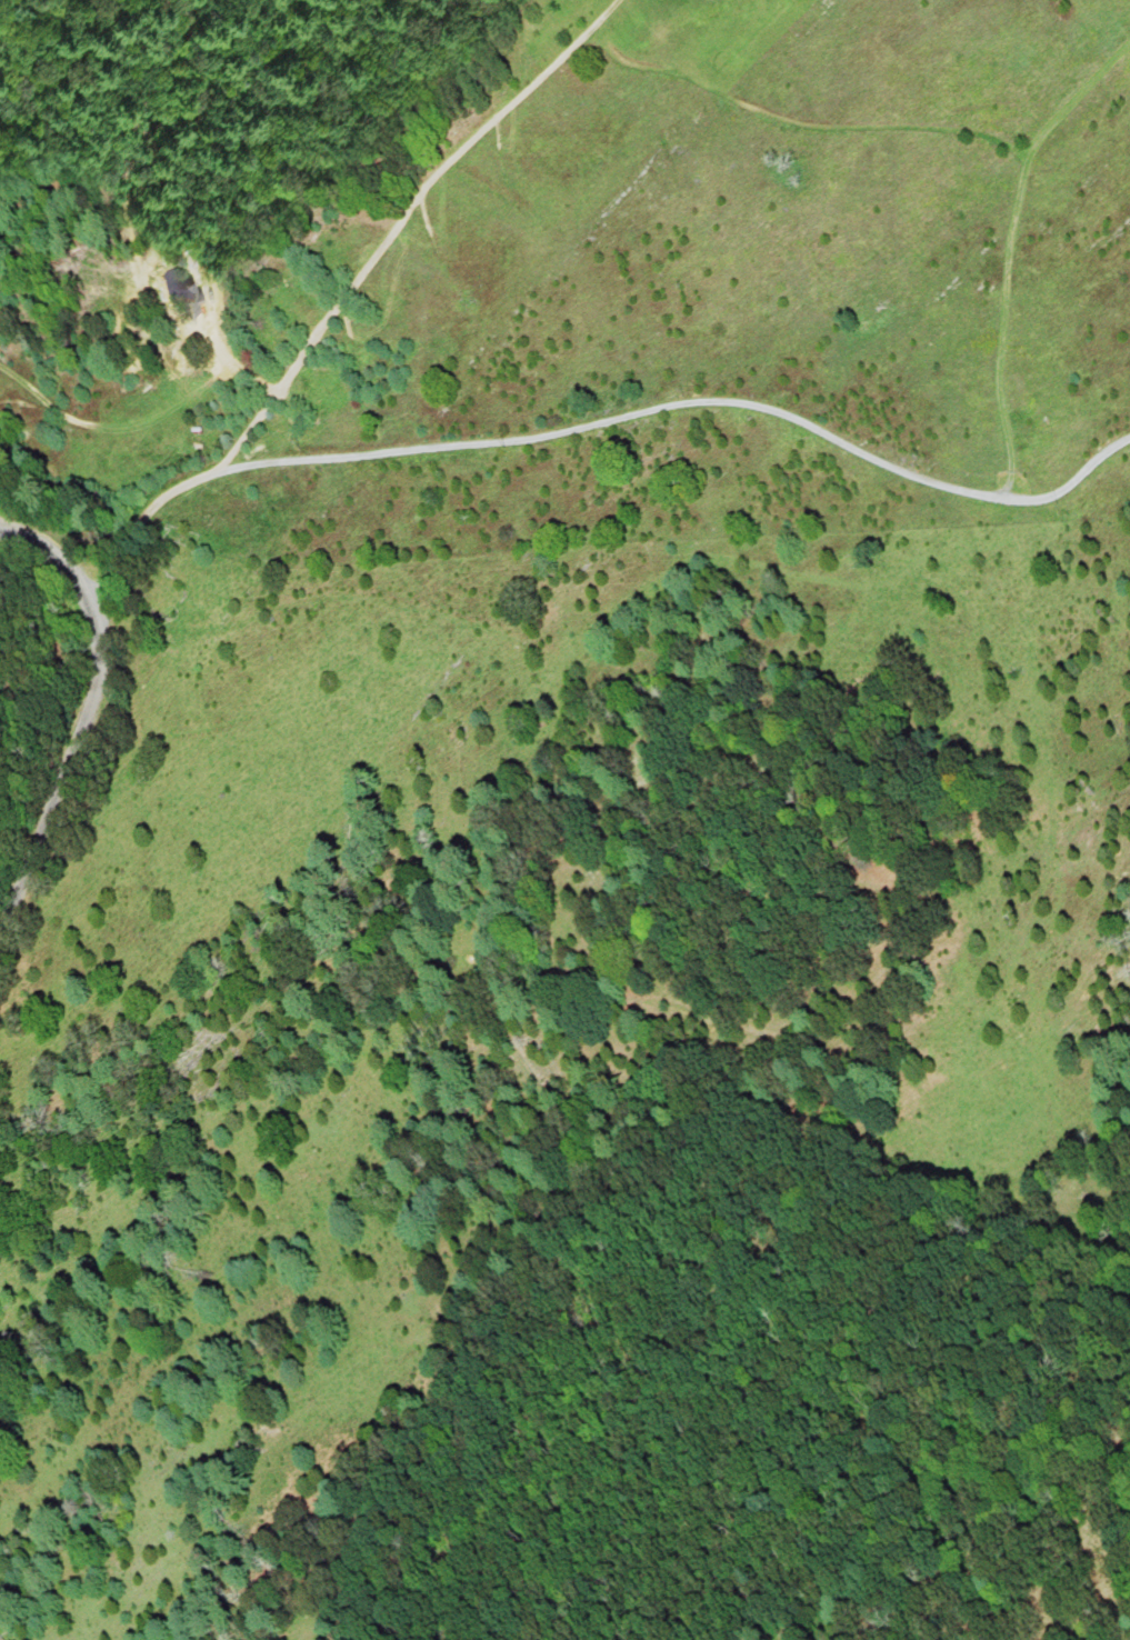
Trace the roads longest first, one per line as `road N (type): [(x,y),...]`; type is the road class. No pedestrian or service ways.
road 1 (residential): [(1129,437),(1040,498),(923,479),(788,412),(717,399),(536,437),(224,469),(172,487),(144,516),(109,593),(93,606)]
road 2 (tertiary): [(0,537),(38,539),(68,556),(93,598),(99,662),(56,788),(0,896)]

